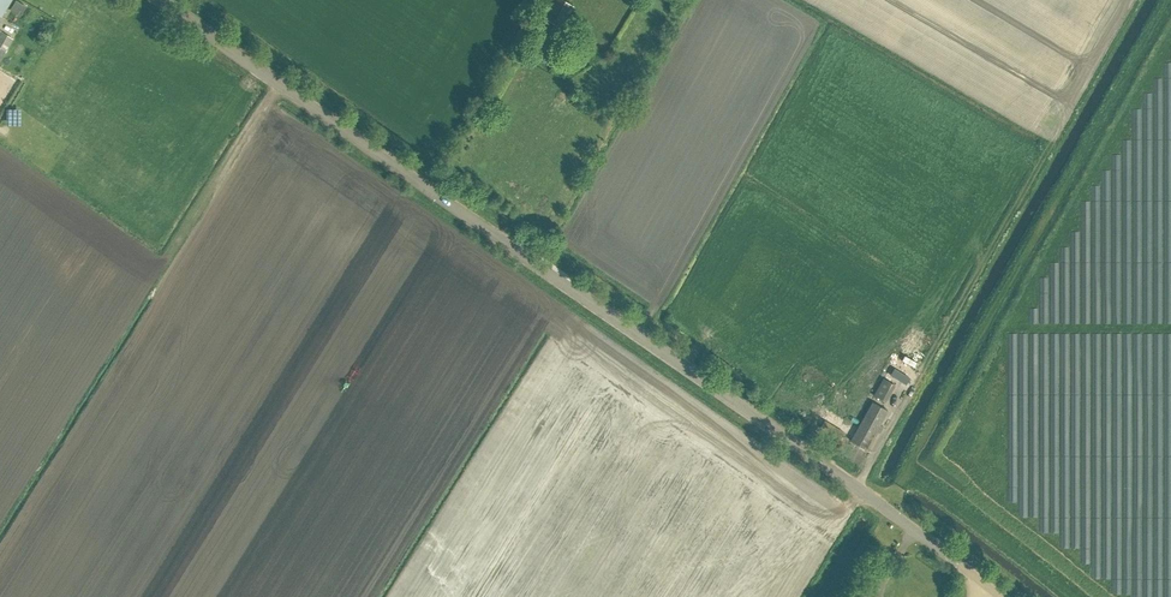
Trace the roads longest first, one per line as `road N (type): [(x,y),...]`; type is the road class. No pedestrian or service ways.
road 1 (unclassified): [(983,584),(867,494),(161,0)]
road 2 (track): [(433,191),(543,0)]

